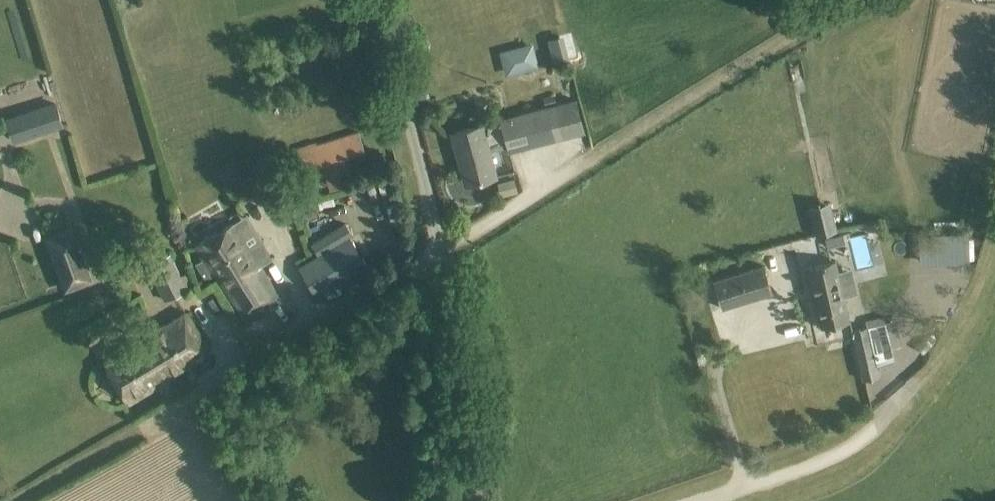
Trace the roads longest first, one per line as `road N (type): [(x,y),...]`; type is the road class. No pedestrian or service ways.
road 1 (track): [(431,249),(527,204),(853,0)]
road 2 (unclassified): [(431,249),(370,0)]
road 3 (unclassified): [(470,500),(431,249)]
road 4 (residential): [(431,249),(230,358)]

